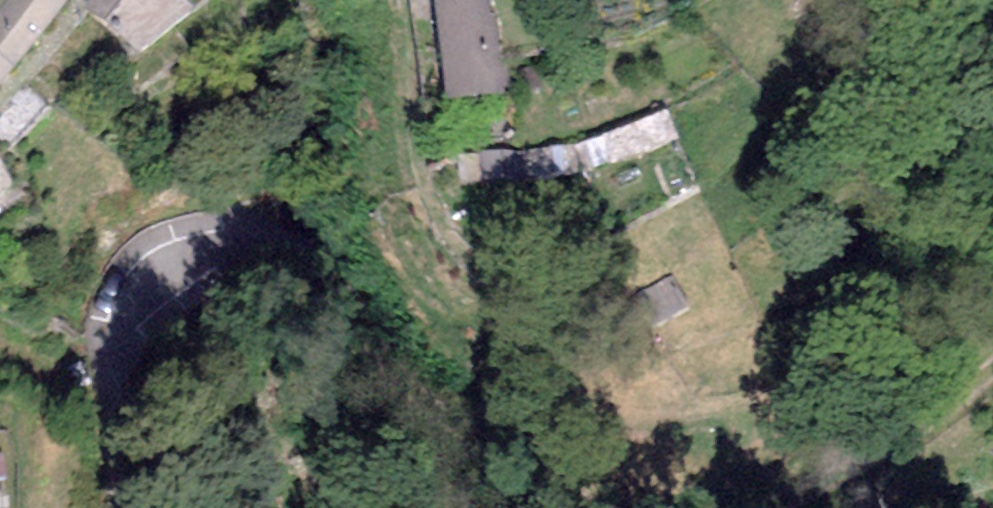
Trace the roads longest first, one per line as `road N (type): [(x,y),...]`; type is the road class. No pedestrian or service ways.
road 1 (track): [(395,0),(429,210),(456,254),(501,295),(596,314),(611,332),(598,390),(603,411),(621,424),(730,417),(748,441),(739,477),(698,507)]
road 2 (unclassified): [(123,507),(115,368),(132,316),(188,250),(252,236),(327,272)]
road 3 (track): [(327,272),(494,449),(563,496),(609,507)]
road 4 (track): [(758,507),(820,486),(942,417),(992,370)]

